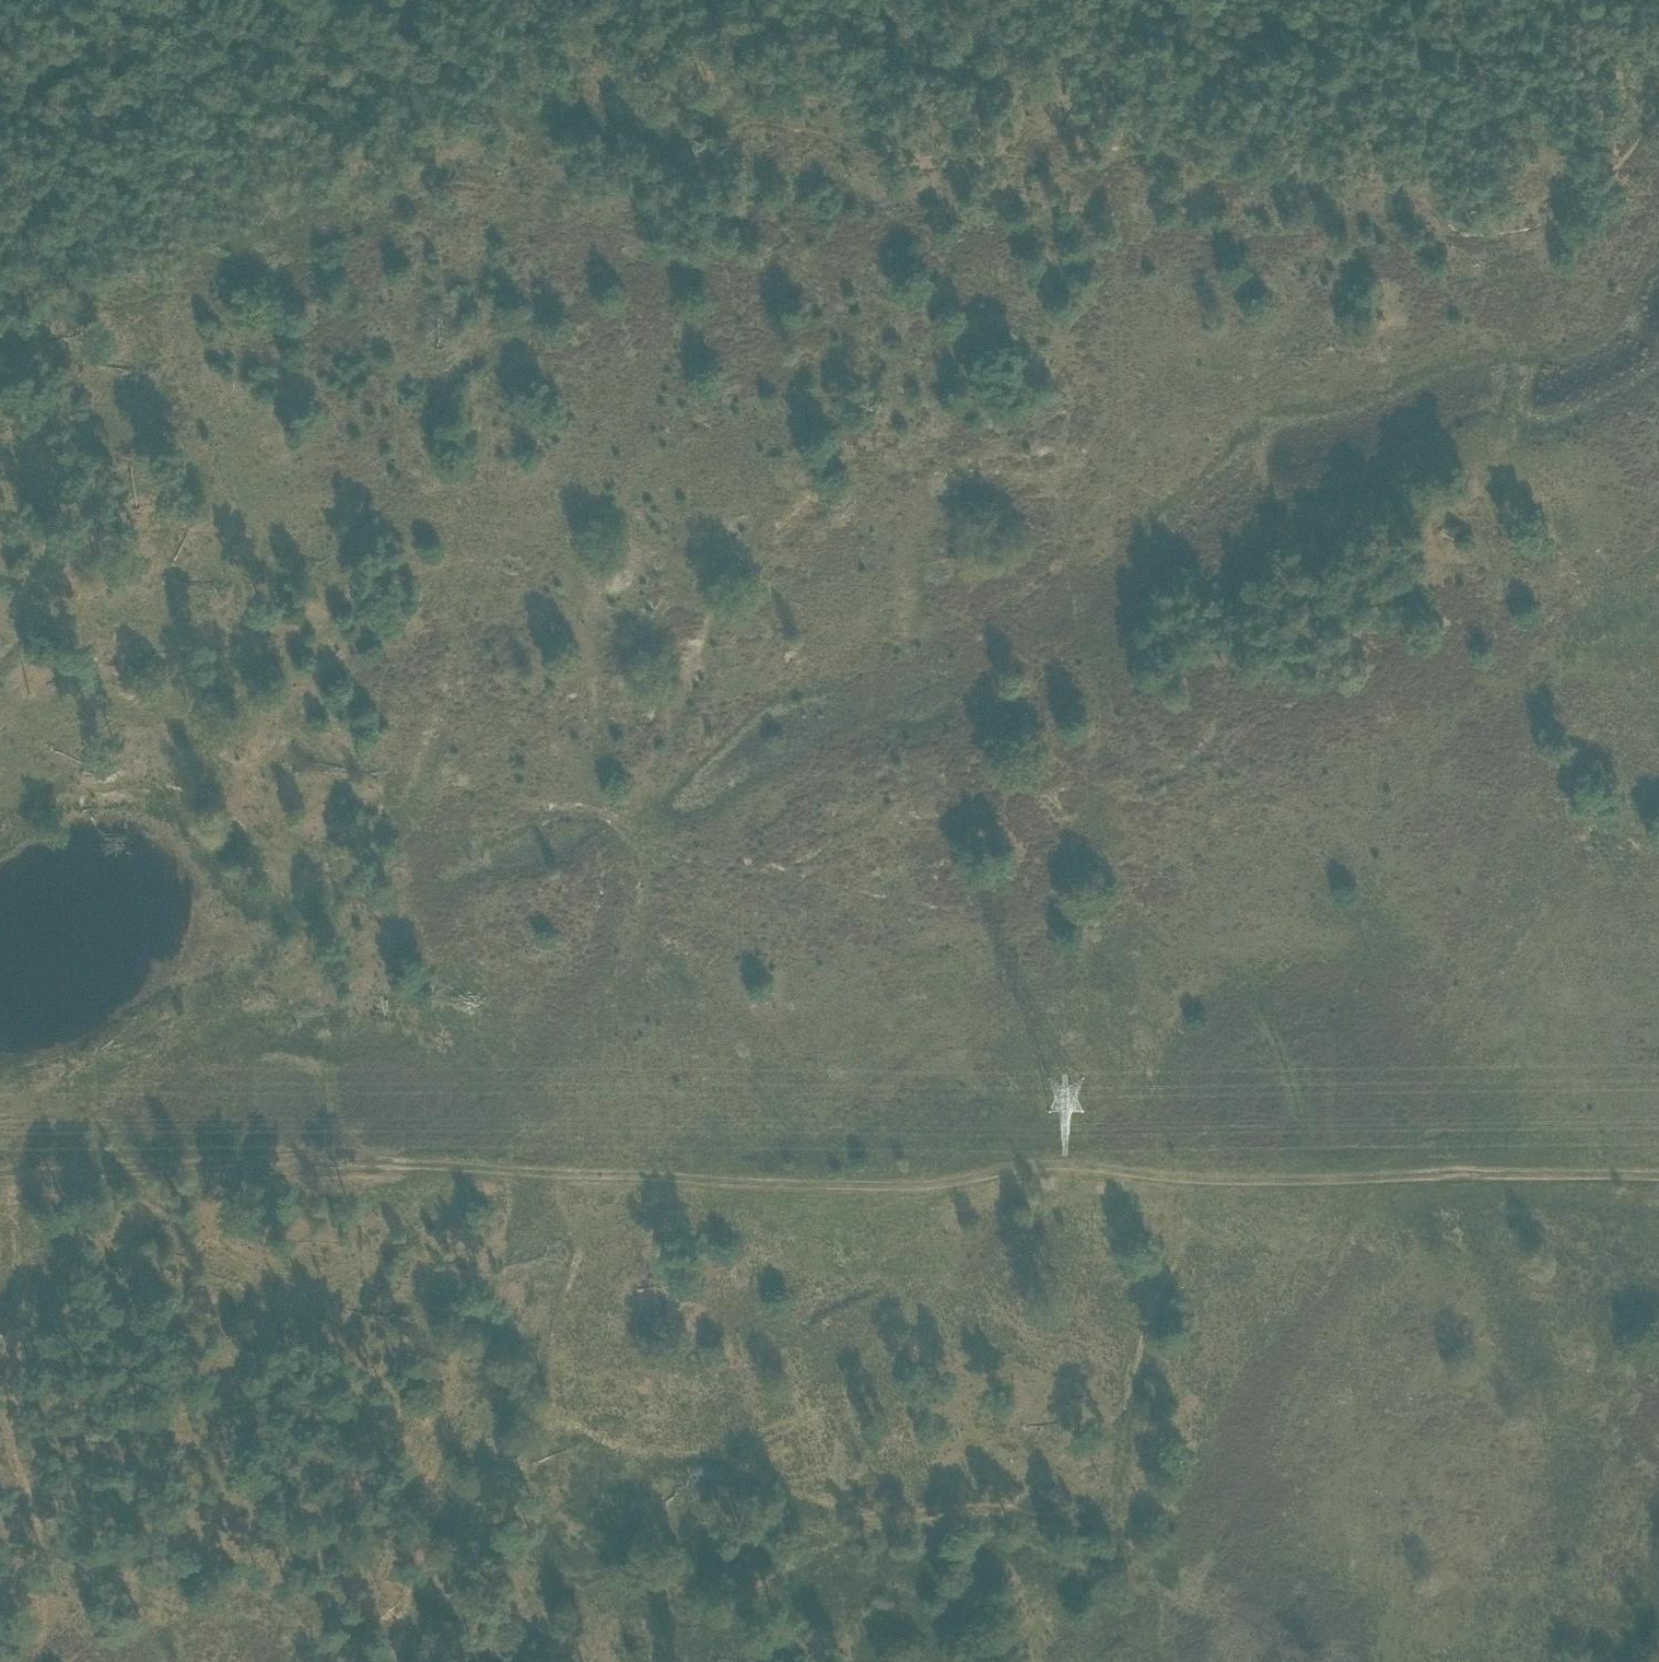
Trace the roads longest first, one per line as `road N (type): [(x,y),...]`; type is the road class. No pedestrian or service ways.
road 1 (track): [(1658,1180),(1171,1179),(1069,1159),(882,1183),(362,1160),(0,1168)]

